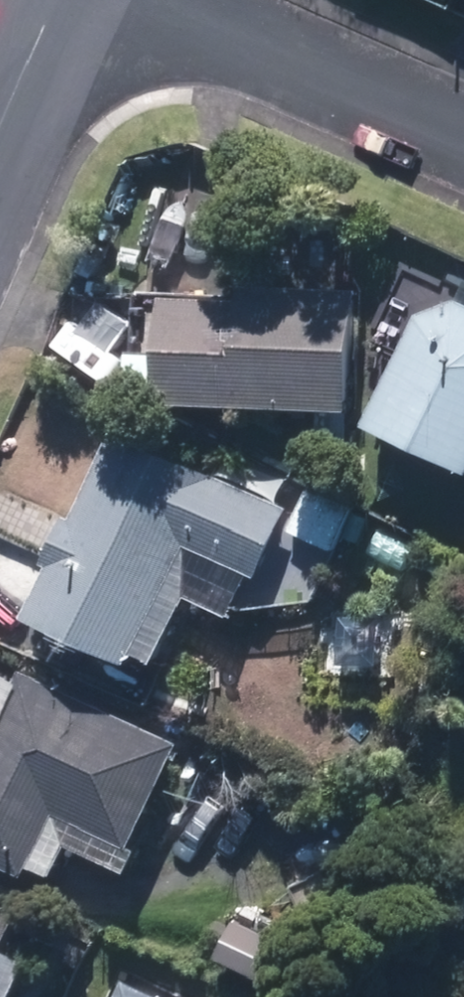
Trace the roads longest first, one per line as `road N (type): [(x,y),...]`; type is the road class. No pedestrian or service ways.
road 1 (residential): [(210,0),(463,116)]
road 2 (residential): [(0,114),(50,0)]

